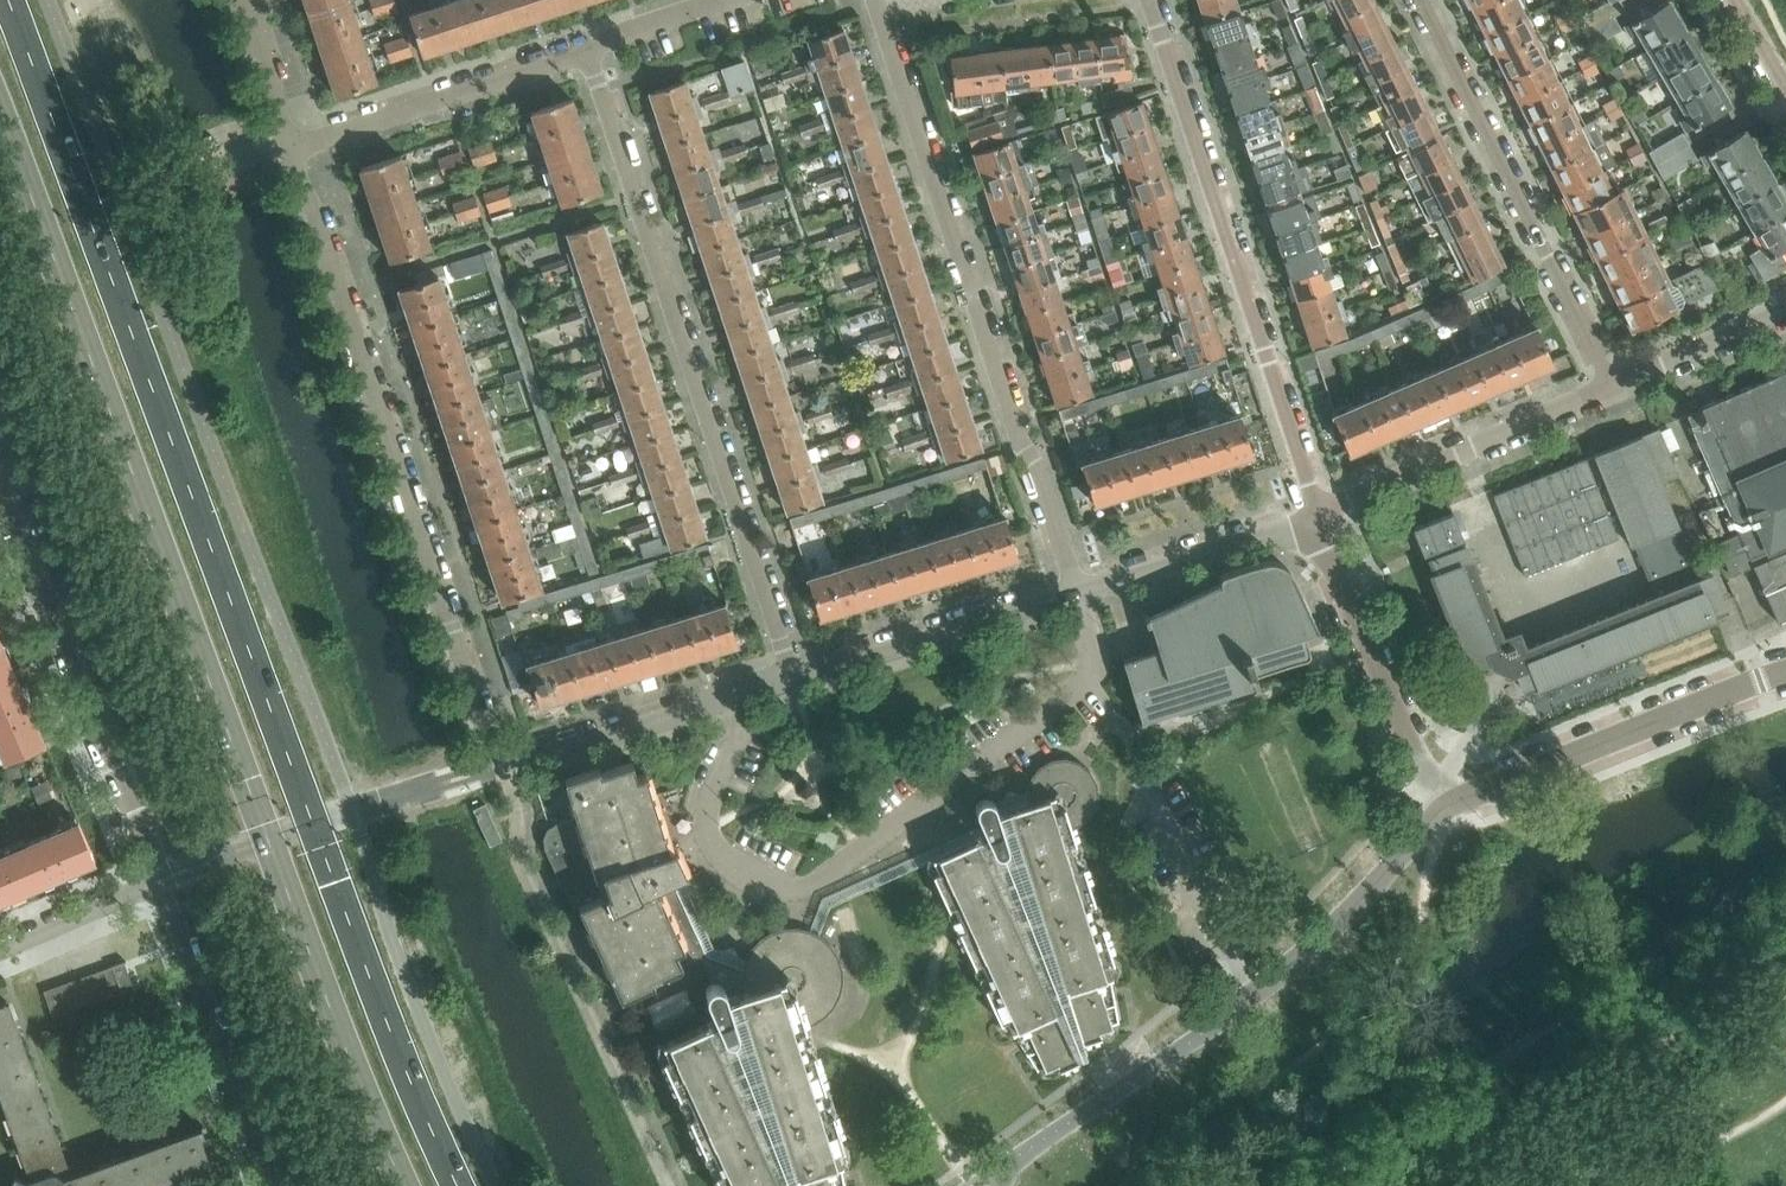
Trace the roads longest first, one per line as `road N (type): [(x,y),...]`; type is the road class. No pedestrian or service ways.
road 1 (primary): [(463,1185),(382,1001),(9,0)]
road 2 (primary): [(0,111),(271,845),(409,1185)]
road 3 (residential): [(791,676),(586,53)]
road 4 (residential): [(494,770),(289,153)]
road 5 (residential): [(969,1185),(1255,993),(1367,898),(1450,795)]
road 6 (residential): [(1076,591),(878,12)]
road 7 (residential): [(1323,510),(1149,0)]
road 8 (residential): [(1616,387),(1425,0)]
road 9 (residential): [(161,886),(0,499)]
road 10 (residential): [(1450,795),(1785,676)]
road 11 (residential): [(273,1185),(161,886)]
road 12 (residential): [(1323,510),(1616,387)]
road 13 (residential): [(1450,795),(1420,758),(1323,510)]
road 14 (residential): [(289,153),(586,53)]
road 15 (residential): [(494,770),(791,676)]
road 16 (residential): [(791,676),(1076,591)]
road 17 (residential): [(1076,591),(1323,510)]
road 18 (residential): [(1616,387),(1785,308)]
road 19 (residential): [(0,951),(161,886)]
road 20 (residential): [(289,153),(245,0)]
road 21 (residential): [(586,53),(724,0)]

